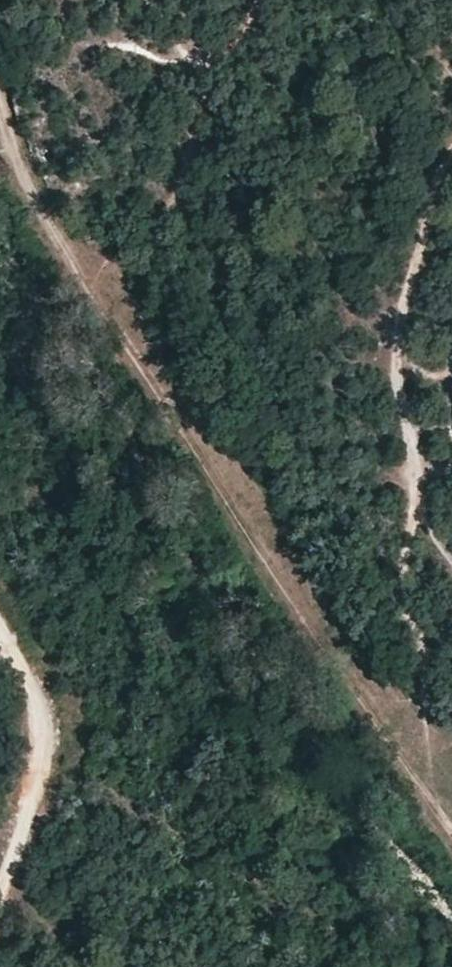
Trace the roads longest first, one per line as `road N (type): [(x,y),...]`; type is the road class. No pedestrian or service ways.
road 1 (track): [(451,829),(355,727),(194,483),(23,188),(0,127)]
road 2 (track): [(253,0),(229,50),(203,69),(196,143),(170,195),(110,236),(85,297)]
road 3 (track): [(0,638),(35,691),(43,723),(39,777),(0,886)]

